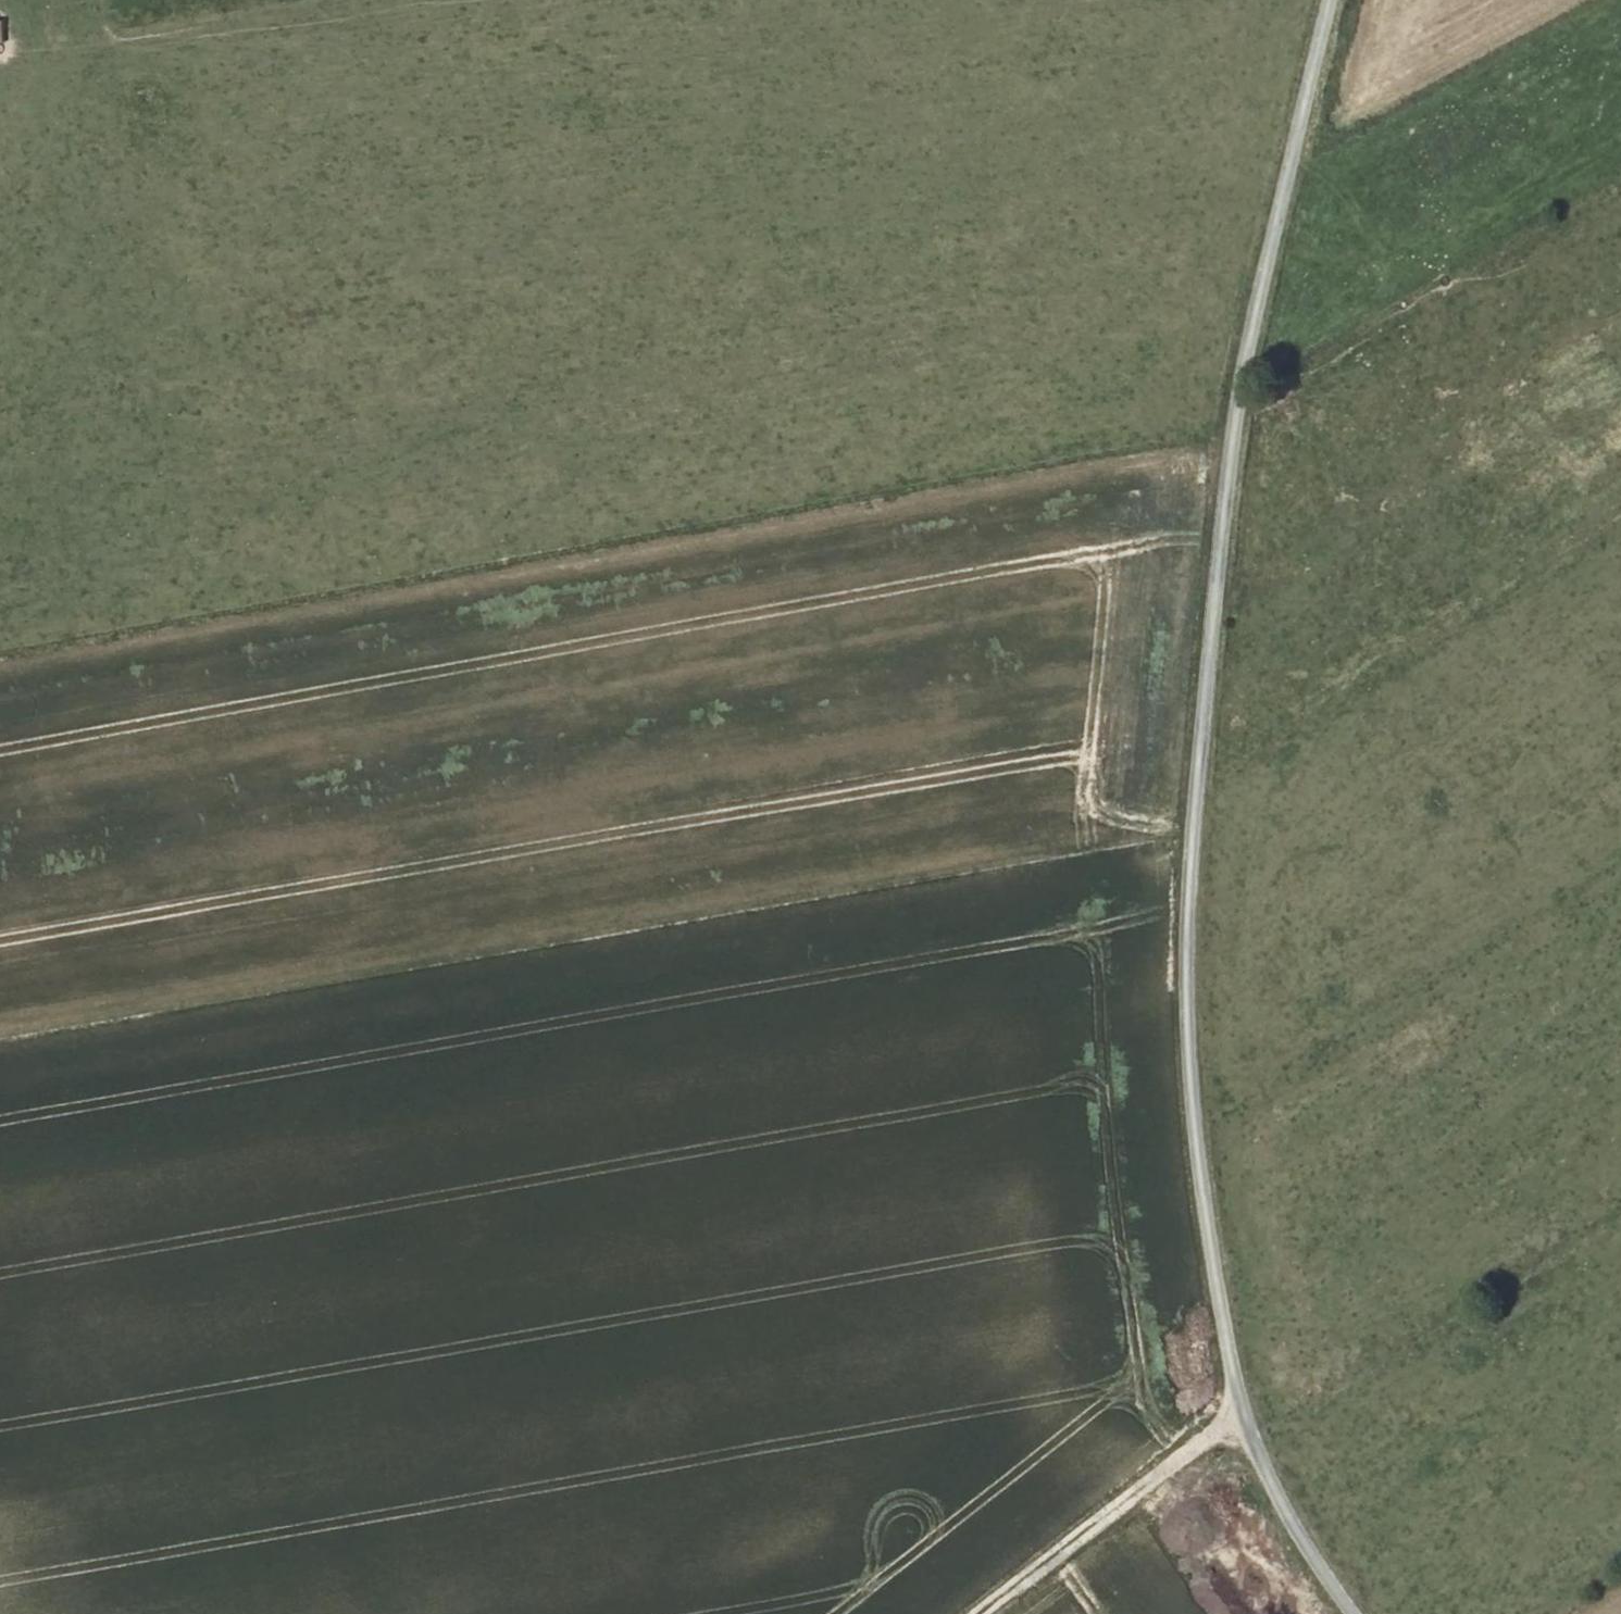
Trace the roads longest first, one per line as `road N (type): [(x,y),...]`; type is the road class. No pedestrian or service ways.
road 1 (unclassified): [(1330,0),(1246,344),(1177,996),(1232,1386),(1304,1535),(1356,1613)]
road 2 (track): [(1241,1404),(974,1613)]

